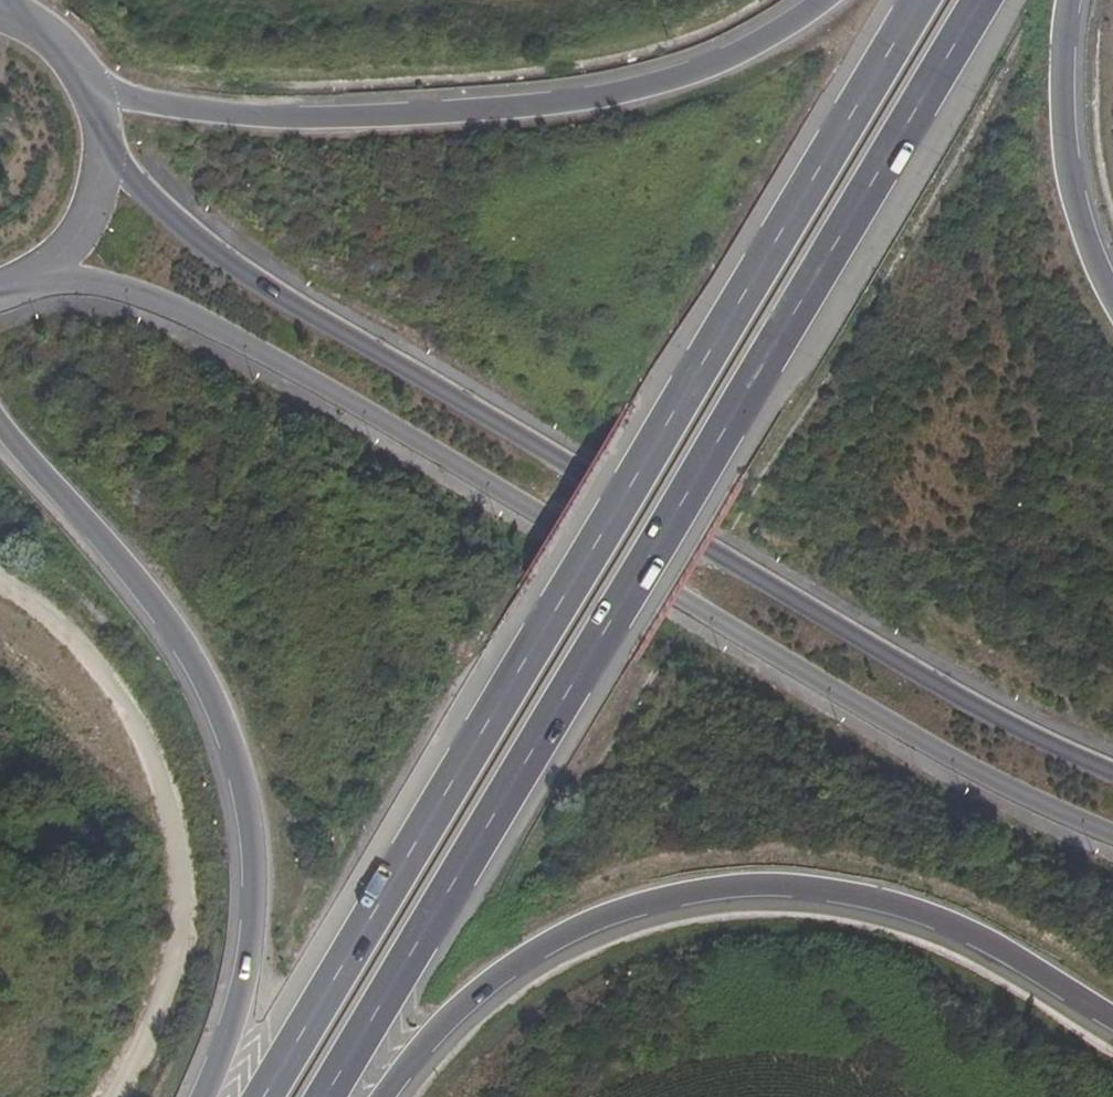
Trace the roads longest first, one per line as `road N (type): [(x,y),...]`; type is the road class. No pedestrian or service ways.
road 1 (primary): [(921,0),(265,1096)]
road 2 (primary): [(327,1096),(982,0)]
road 3 (tertiary): [(34,271),(123,289),(218,329),(923,742),(1112,834)]
road 4 (tertiary): [(1112,771),(958,694),(287,299),(175,219),(104,153)]
road 5 (primary): [(383,1096),(460,1005),(514,964),(615,911),(687,892),(791,886),(913,910),(970,933),(1112,1017)]
road 6 (primary): [(0,419),(153,606),(201,684),(238,772),(253,873),(246,956),(232,1020),(202,1096)]
road 7 (primary): [(816,0),(738,54),(611,93),(490,109),(217,111),(94,95)]
road 8 (primary): [(1112,293),(1077,190),(1065,84),(1073,0)]
road 9 (tertiary): [(34,271),(90,208),(104,153)]
road 10 (tertiary): [(94,95),(49,34),(4,10)]

